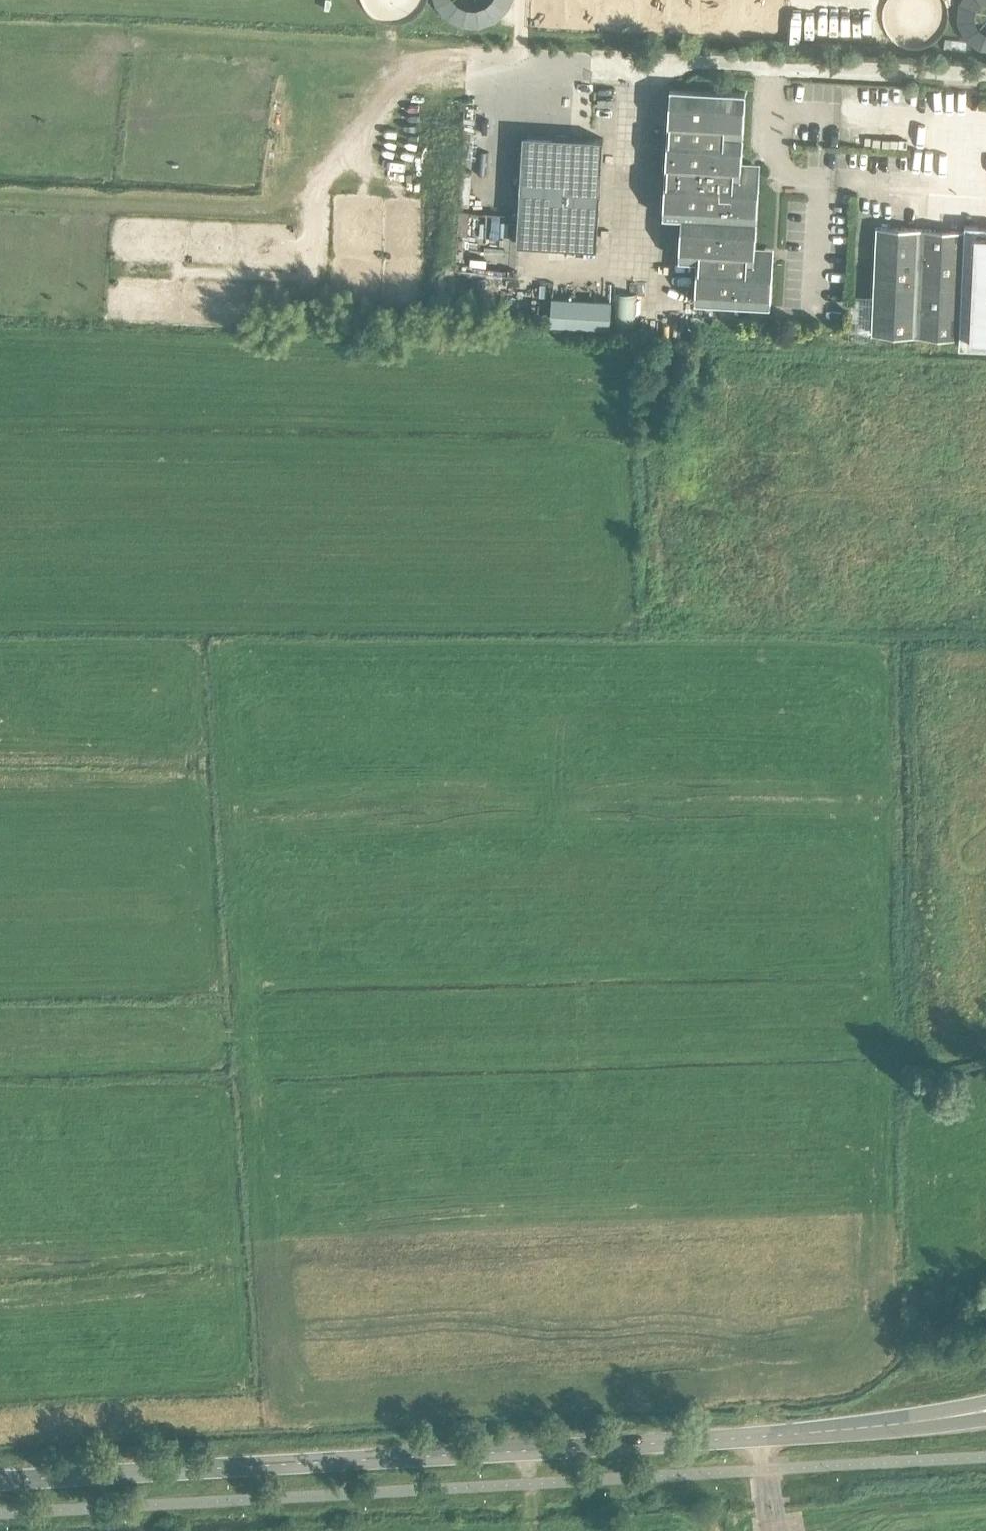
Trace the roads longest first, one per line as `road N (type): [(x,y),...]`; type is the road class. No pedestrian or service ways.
road 1 (secondary): [(0,1482),(842,1433)]
road 2 (unclassified): [(985,71),(757,58)]
road 3 (secondary): [(985,1403),(842,1433)]
road 4 (secondary): [(842,1433),(985,1420)]
road 5 (track): [(767,1530),(757,1397)]

